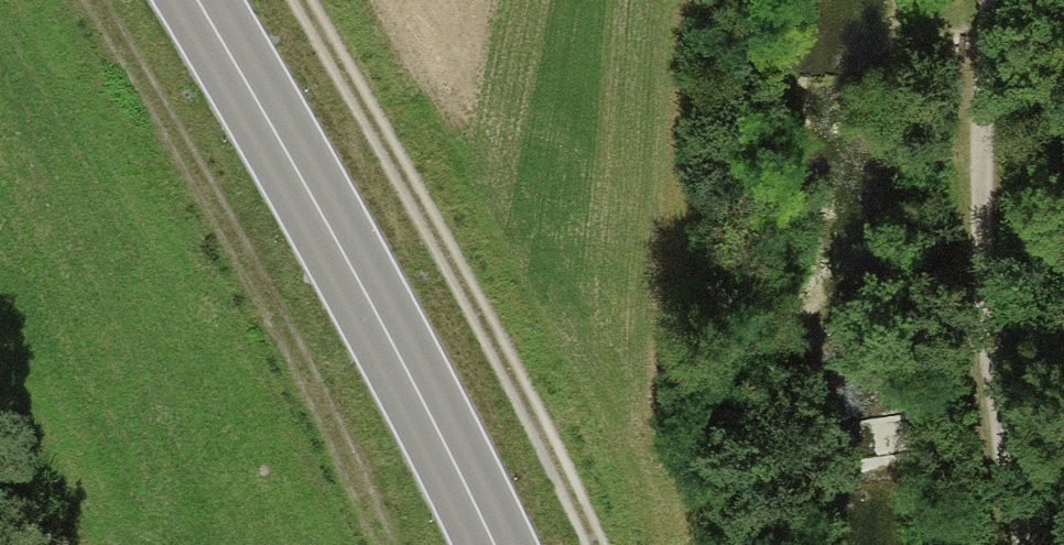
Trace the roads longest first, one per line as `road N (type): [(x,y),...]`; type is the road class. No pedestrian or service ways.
road 1 (track): [(82,0),(281,335),(388,544)]
road 2 (primary): [(192,0),(293,163),(495,544)]
road 3 (track): [(580,544),(435,240),(296,0)]
road 4 (track): [(1014,544),(978,377),(995,0)]

